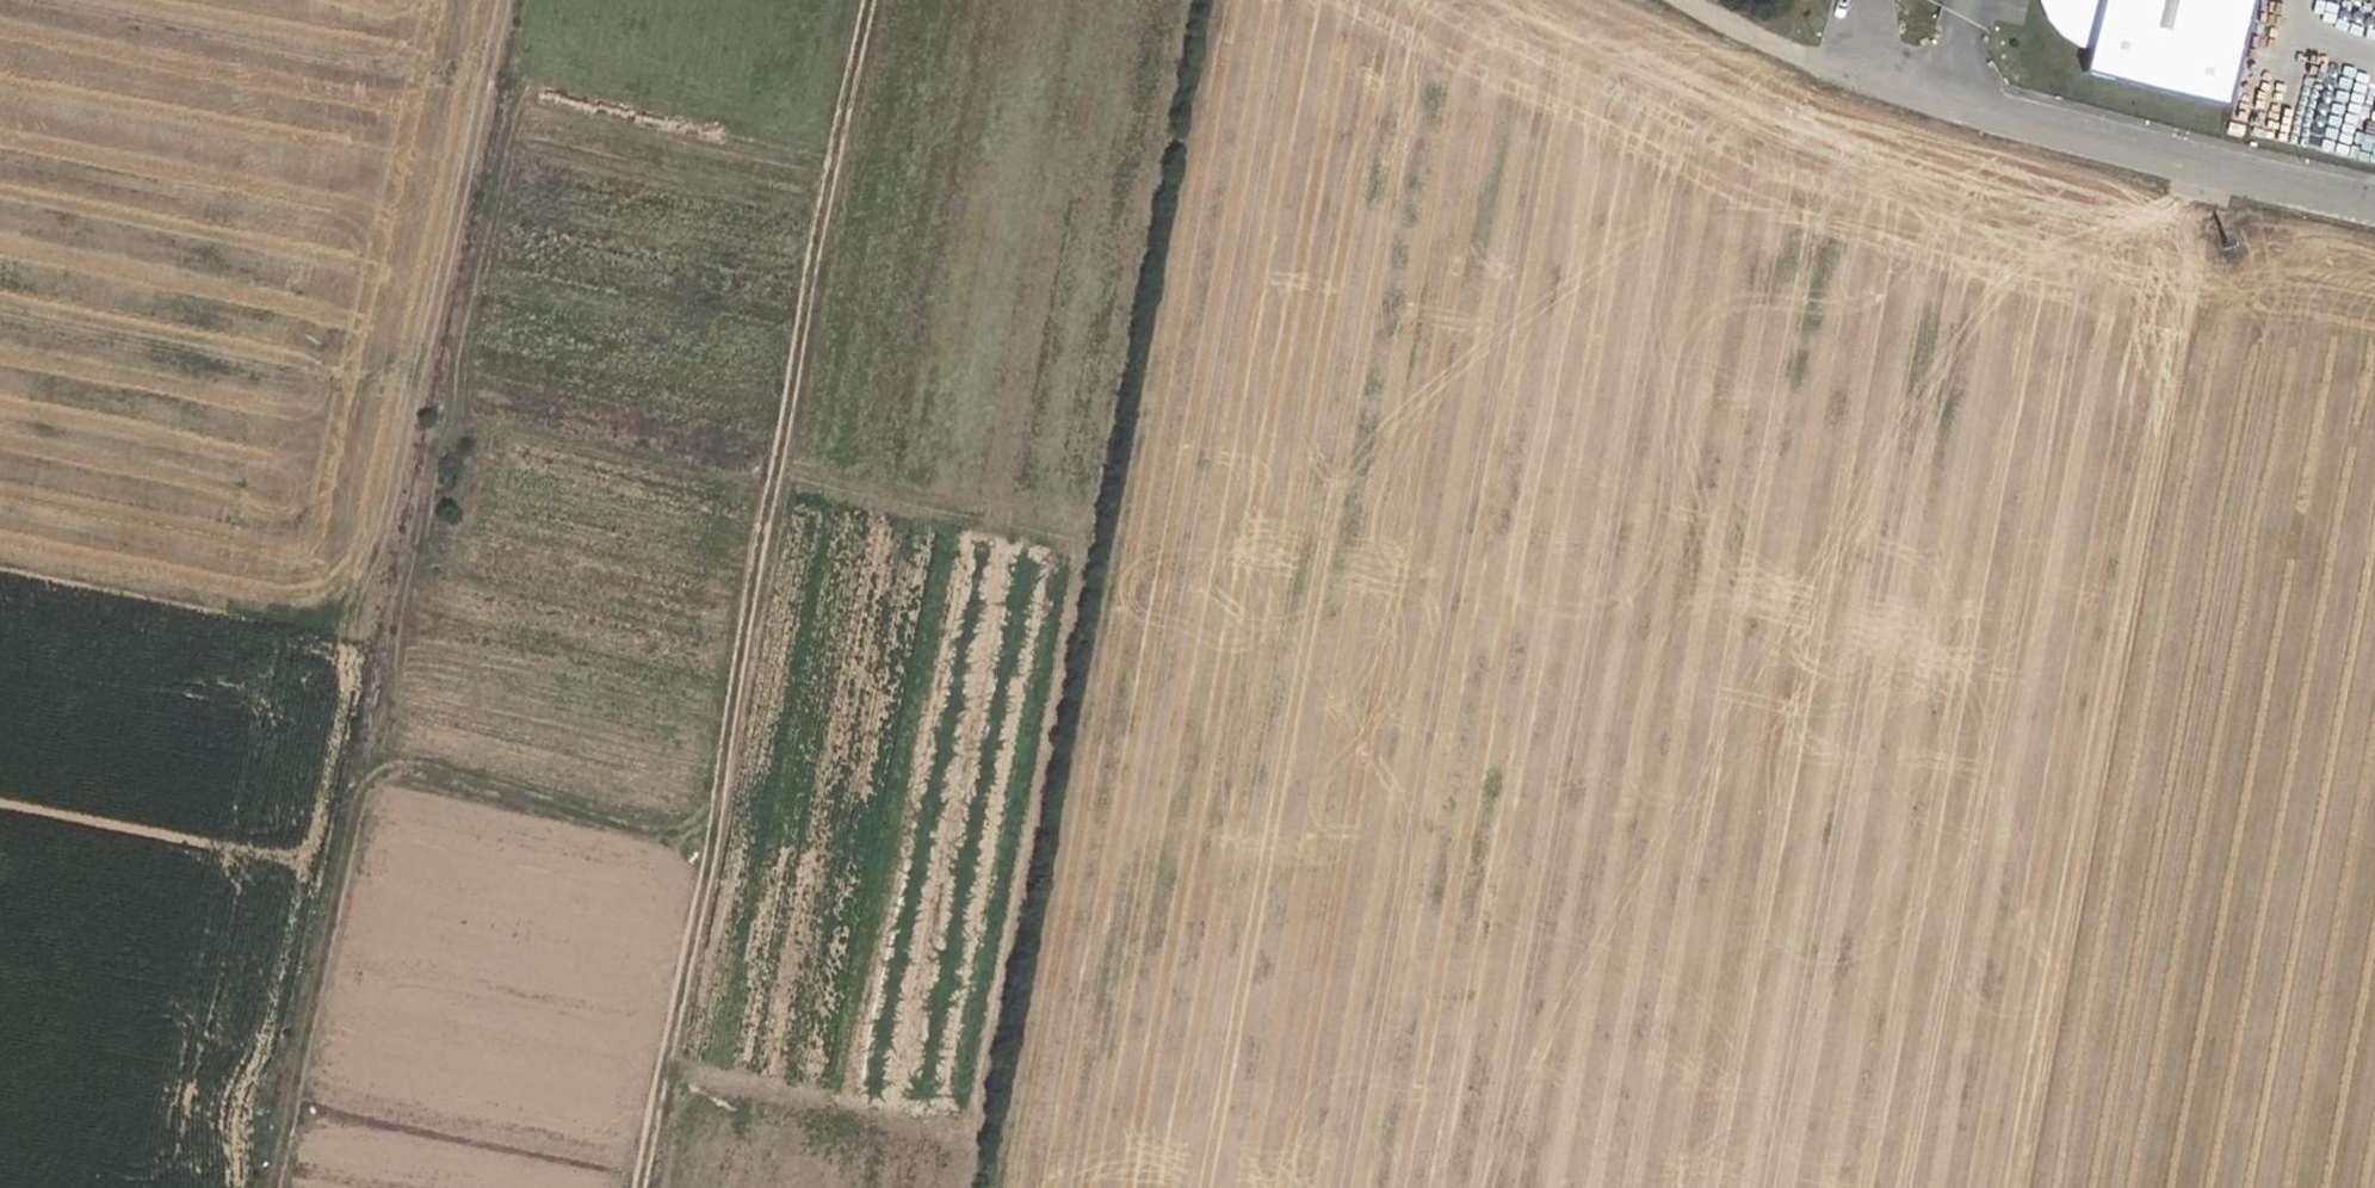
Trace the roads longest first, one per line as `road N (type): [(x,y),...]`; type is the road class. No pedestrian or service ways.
road 1 (unclassified): [(2374,207),(1948,104),(1816,61)]
road 2 (track): [(1816,61),(1682,0)]

